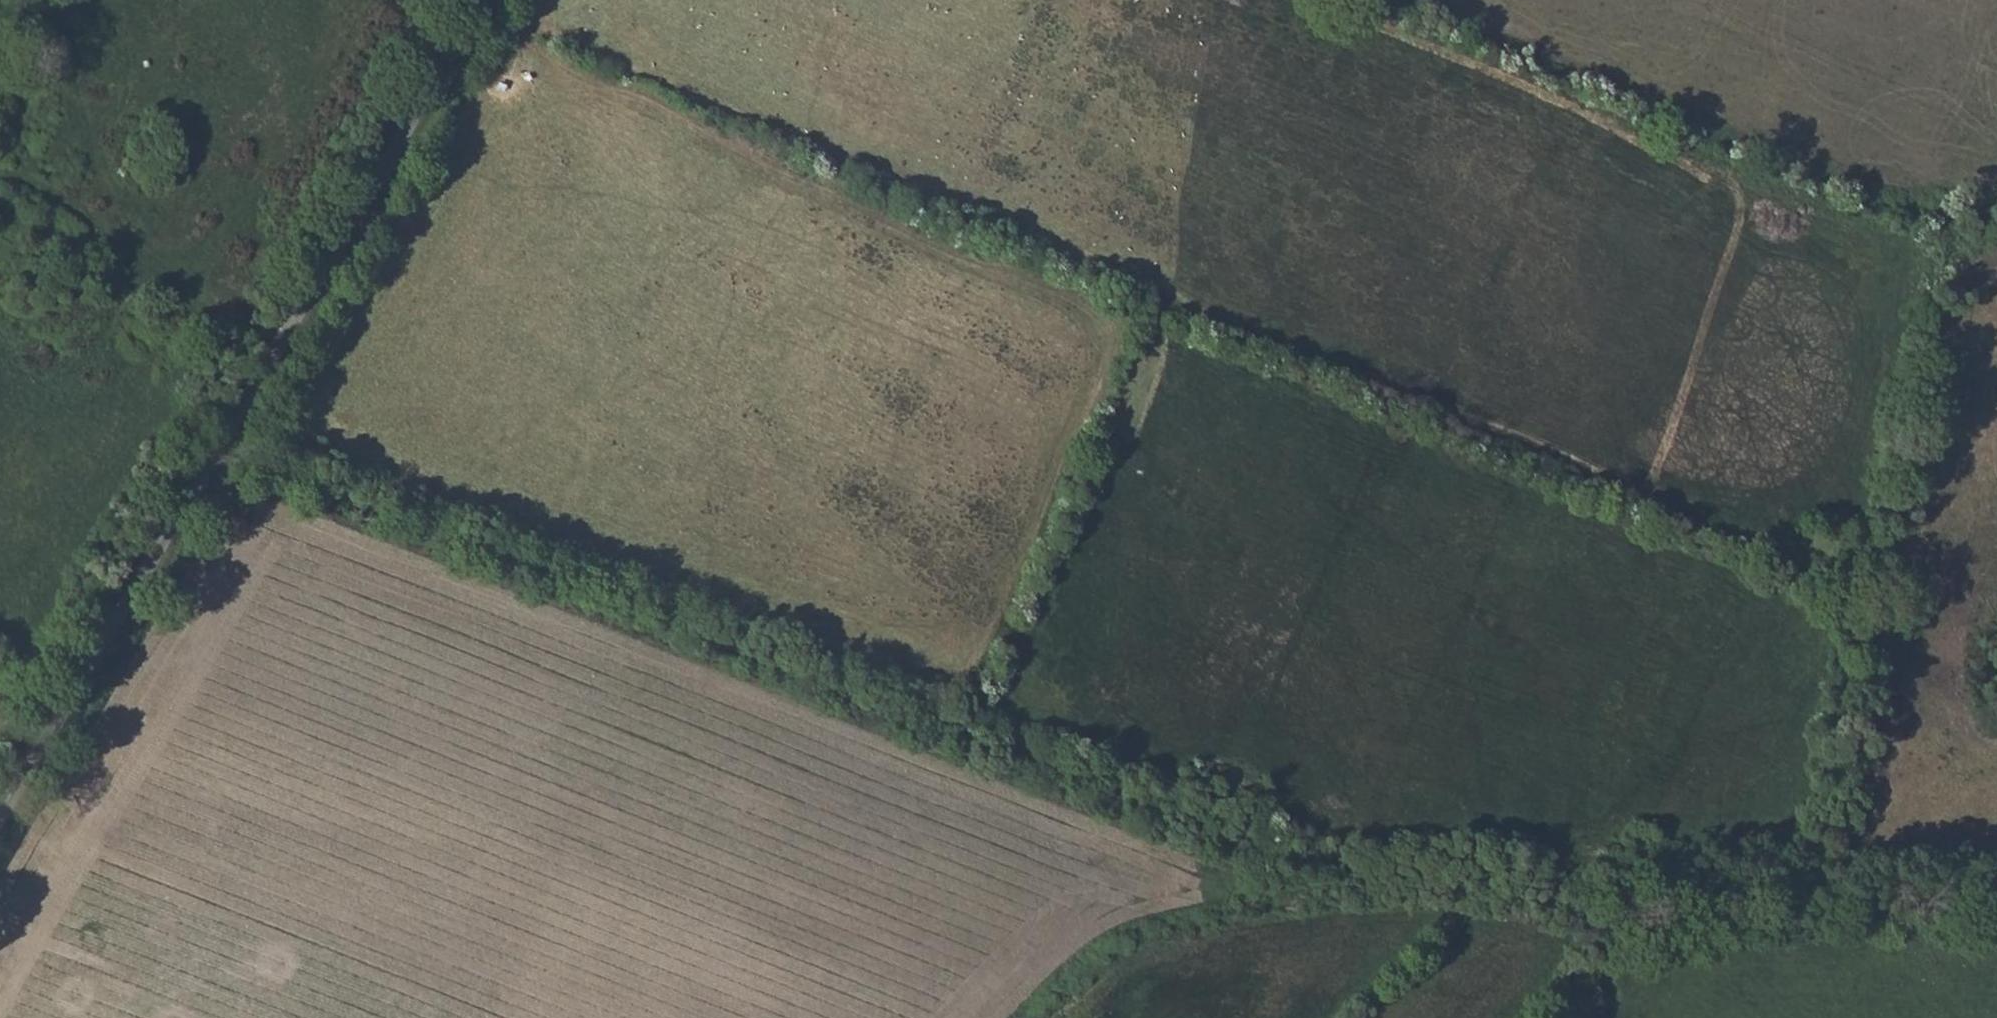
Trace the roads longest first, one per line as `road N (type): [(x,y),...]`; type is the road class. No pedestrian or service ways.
road 1 (track): [(1996,917),(1548,899),(1257,852),(212,455)]
road 2 (unclassified): [(0,807),(482,0)]

